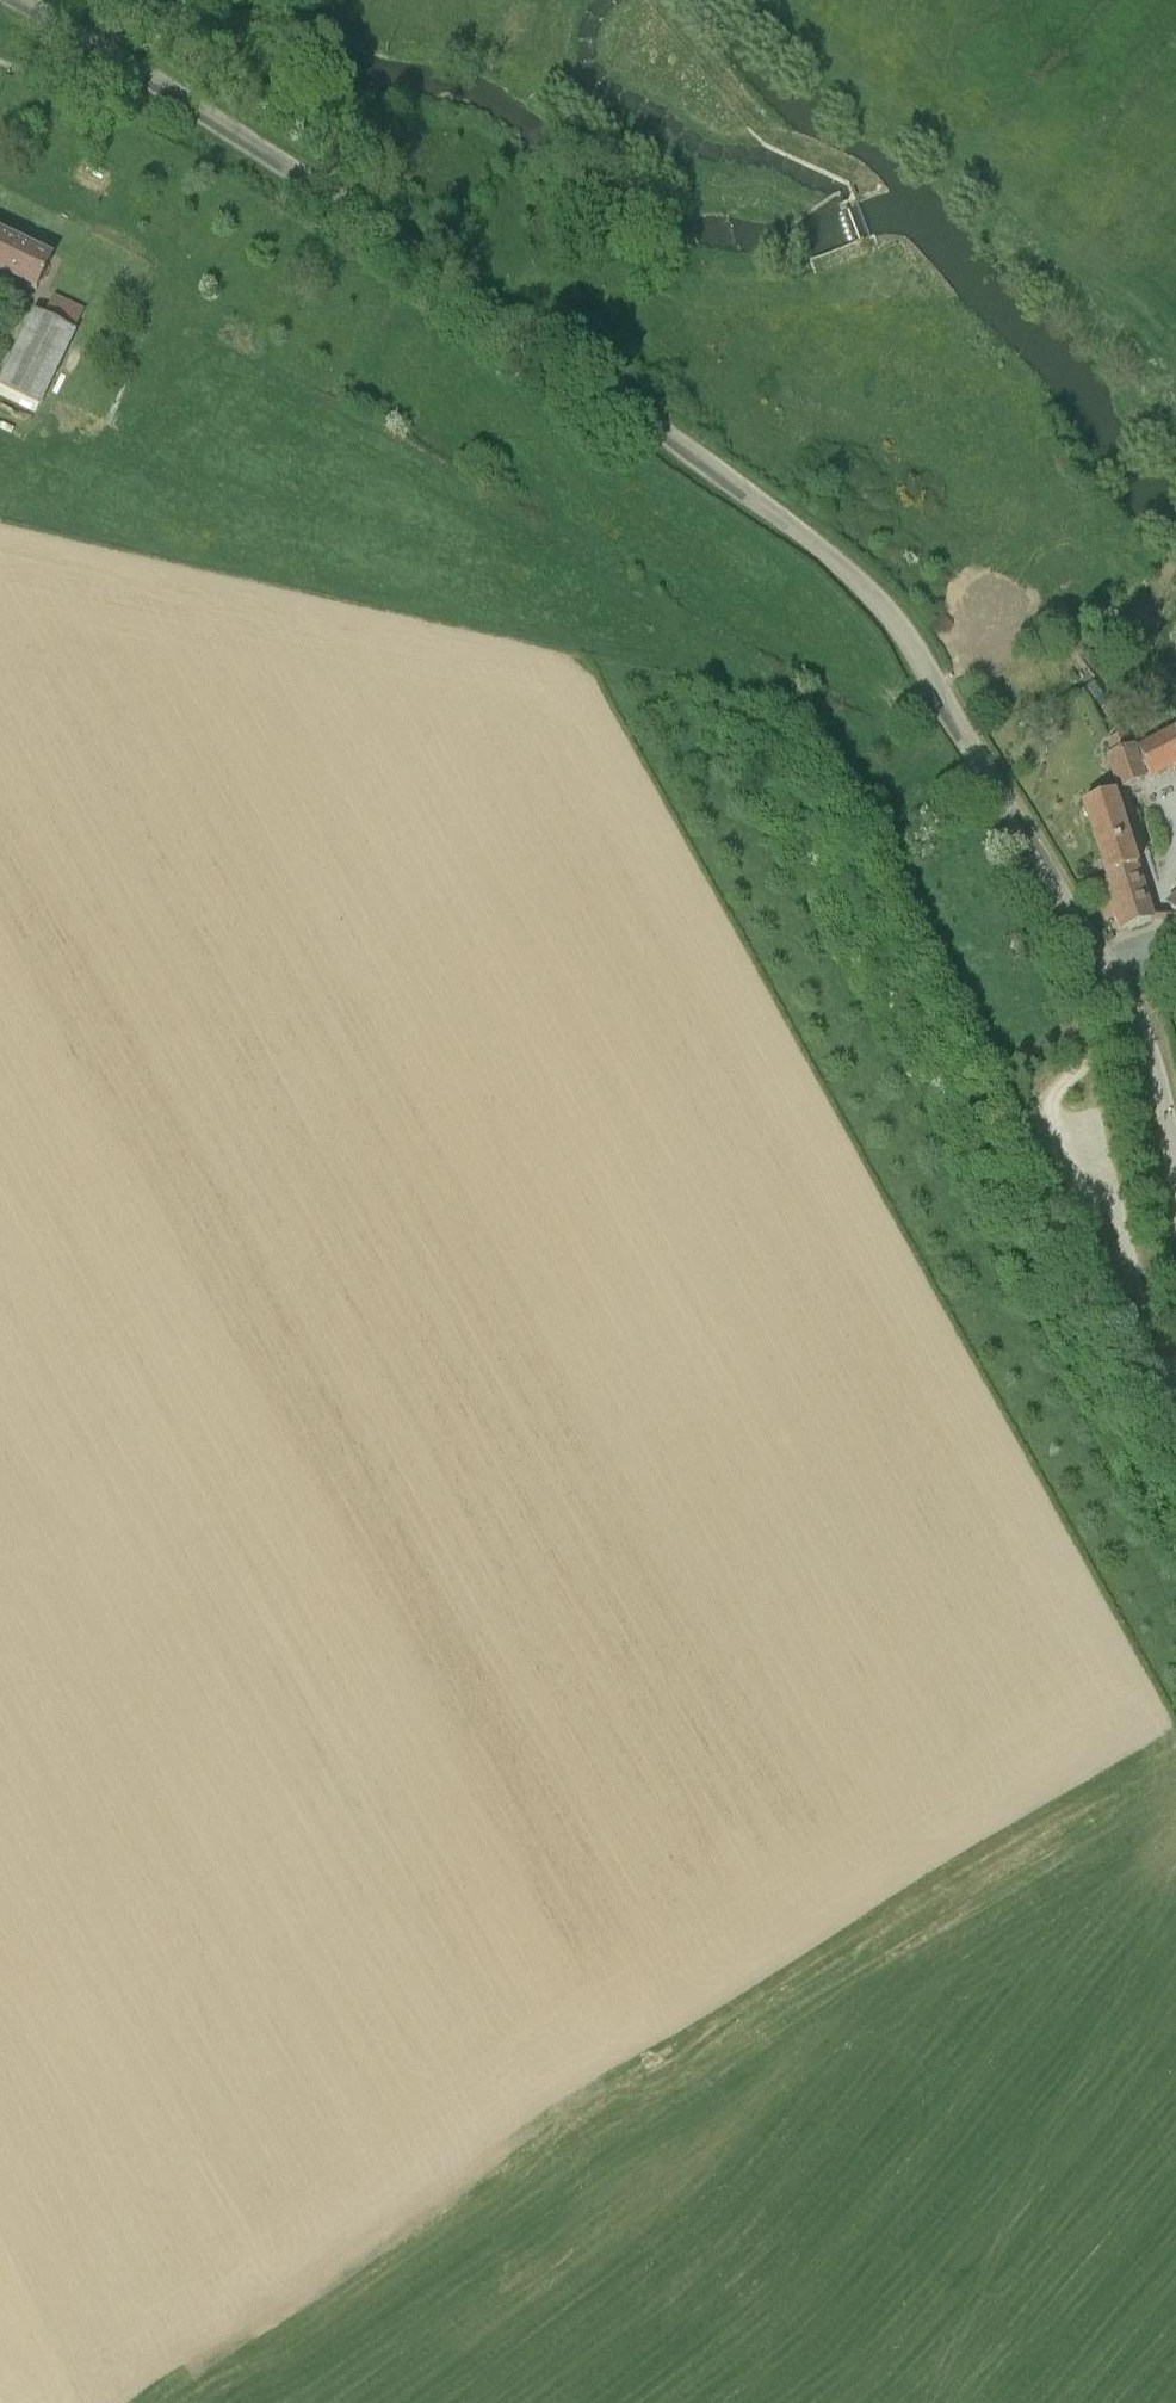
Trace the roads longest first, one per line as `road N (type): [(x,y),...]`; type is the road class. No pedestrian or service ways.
road 1 (unclassified): [(1175,1170),(1156,1074),(1124,984),(879,601),(822,548),(517,320),(22,0)]

